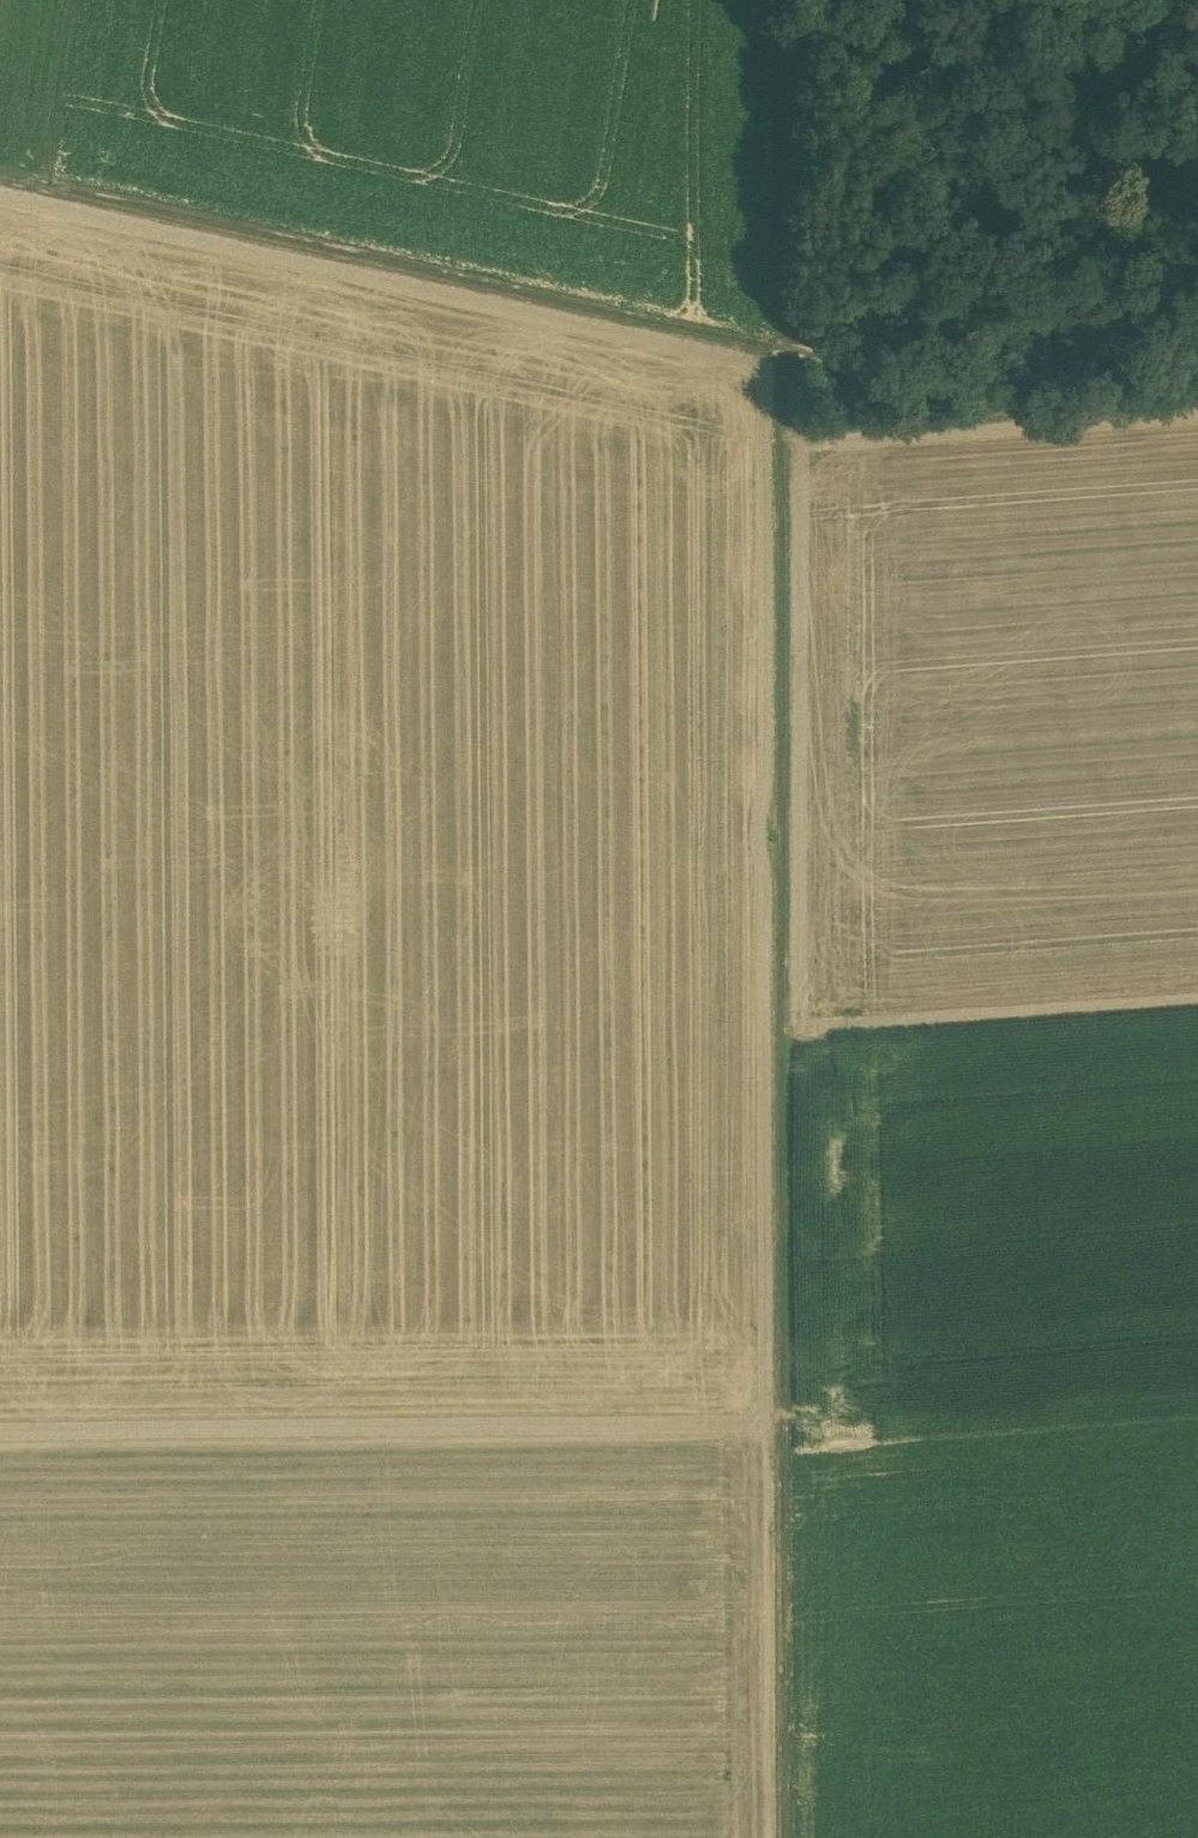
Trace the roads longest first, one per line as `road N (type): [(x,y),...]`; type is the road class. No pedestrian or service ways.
road 1 (track): [(782,348),(806,1263),(790,1837)]
road 2 (track): [(782,348),(73,203)]
road 3 (track): [(1197,391),(1043,404),(782,348)]
road 4 (track): [(793,0),(782,348)]
road 5 (track): [(0,187),(73,203),(105,0)]

